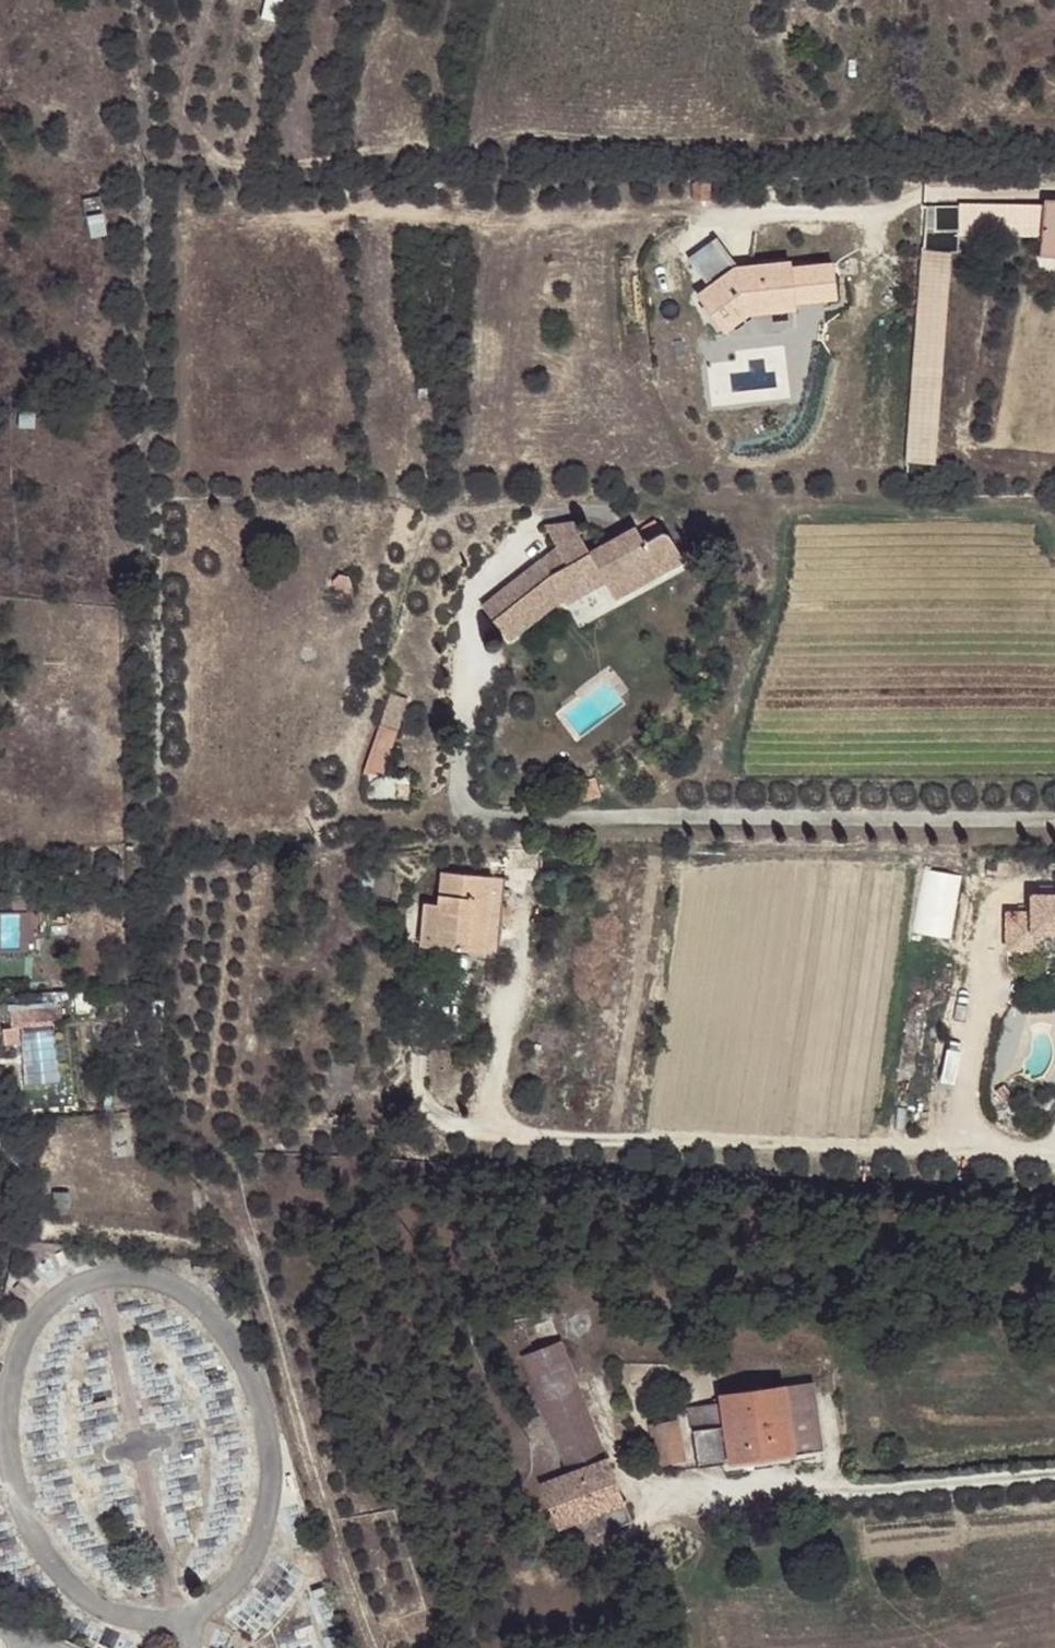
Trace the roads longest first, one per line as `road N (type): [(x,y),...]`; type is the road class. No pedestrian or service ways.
road 1 (track): [(1054,195),(922,195),(877,215),(733,227)]

